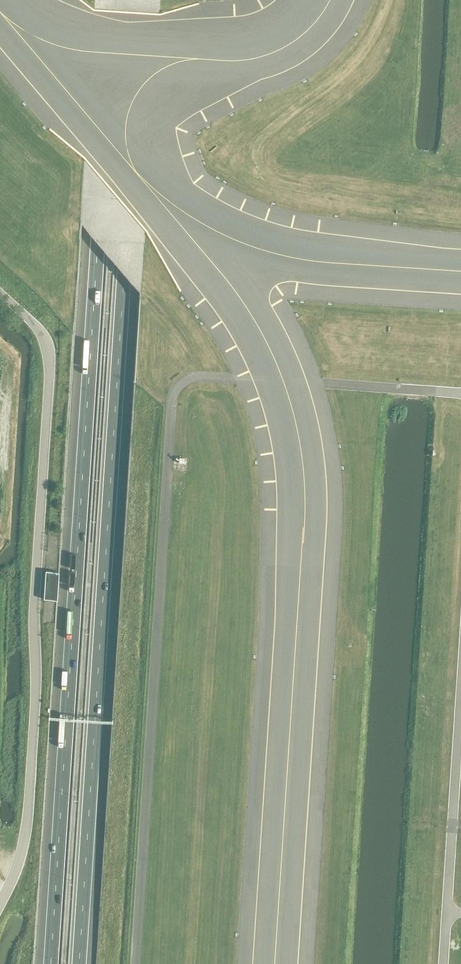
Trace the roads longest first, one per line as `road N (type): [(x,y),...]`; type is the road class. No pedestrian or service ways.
road 1 (motorway): [(80,963),(143,0)]
road 2 (motorway): [(113,0),(52,963)]
road 3 (unclassified): [(0,903),(28,820),(49,355),(34,323),(0,293)]

